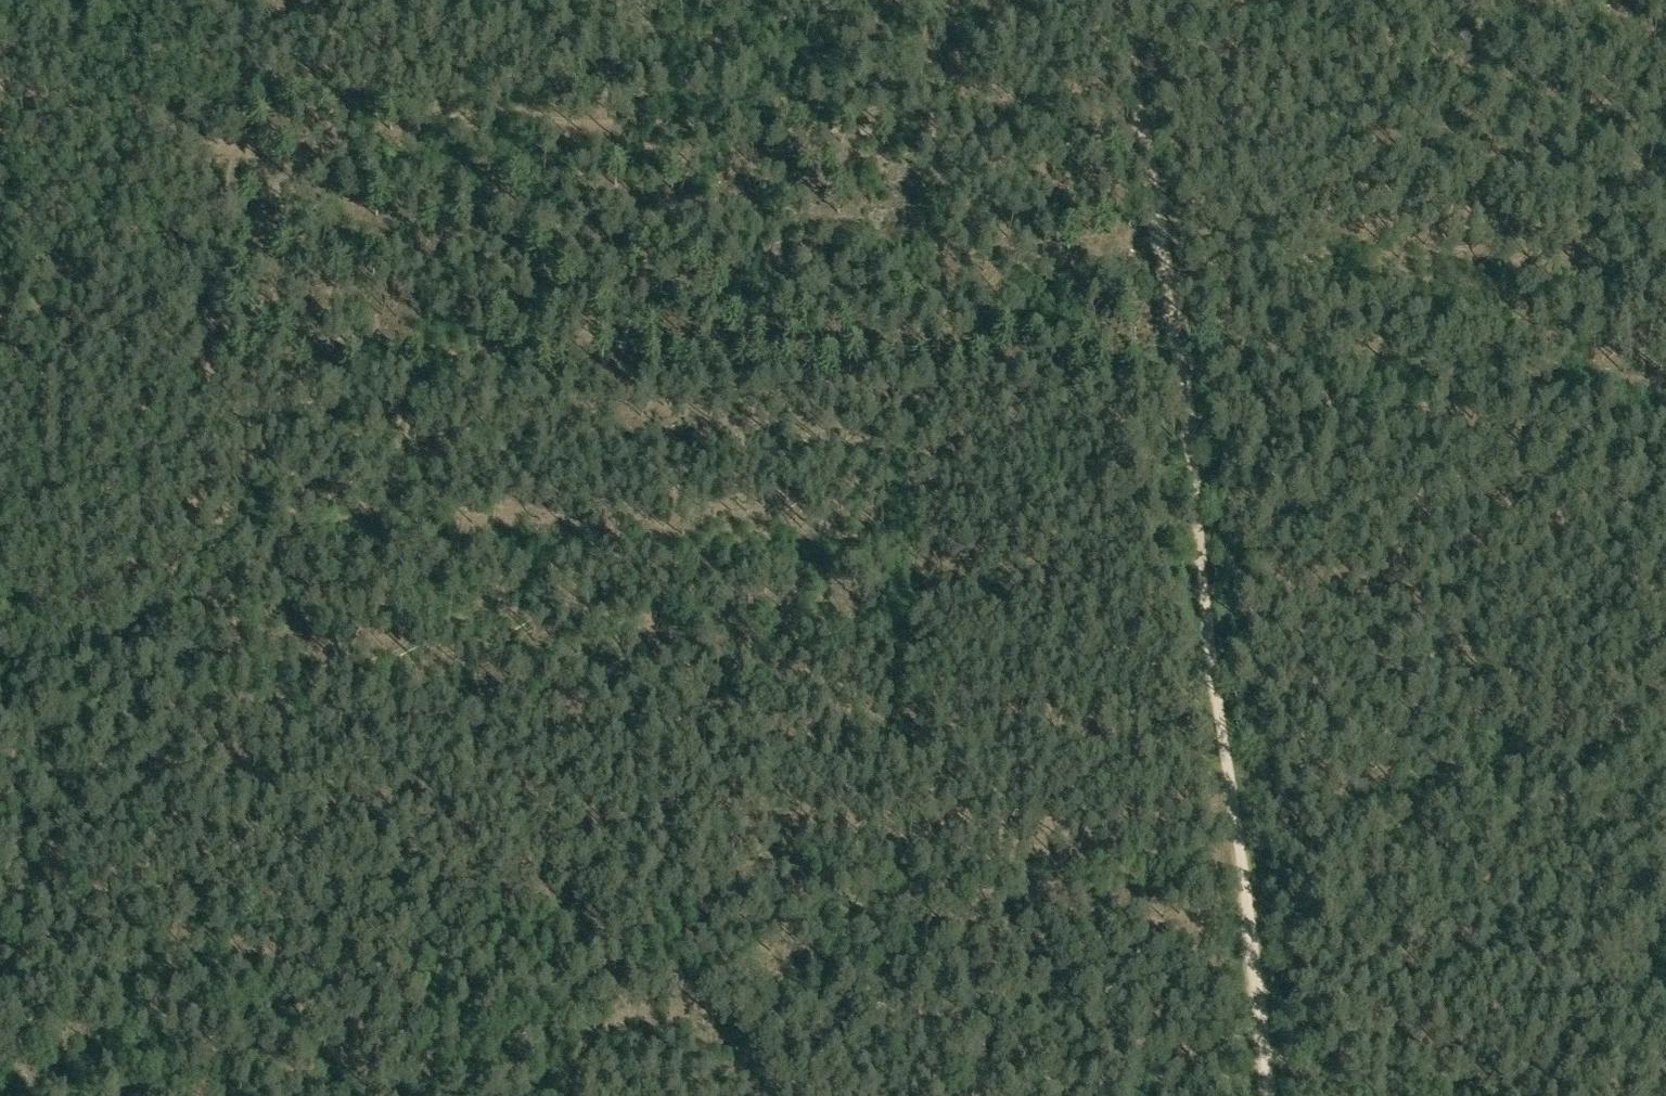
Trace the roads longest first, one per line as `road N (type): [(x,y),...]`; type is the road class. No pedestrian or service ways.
road 1 (track): [(1113,0),(1268,1095)]

